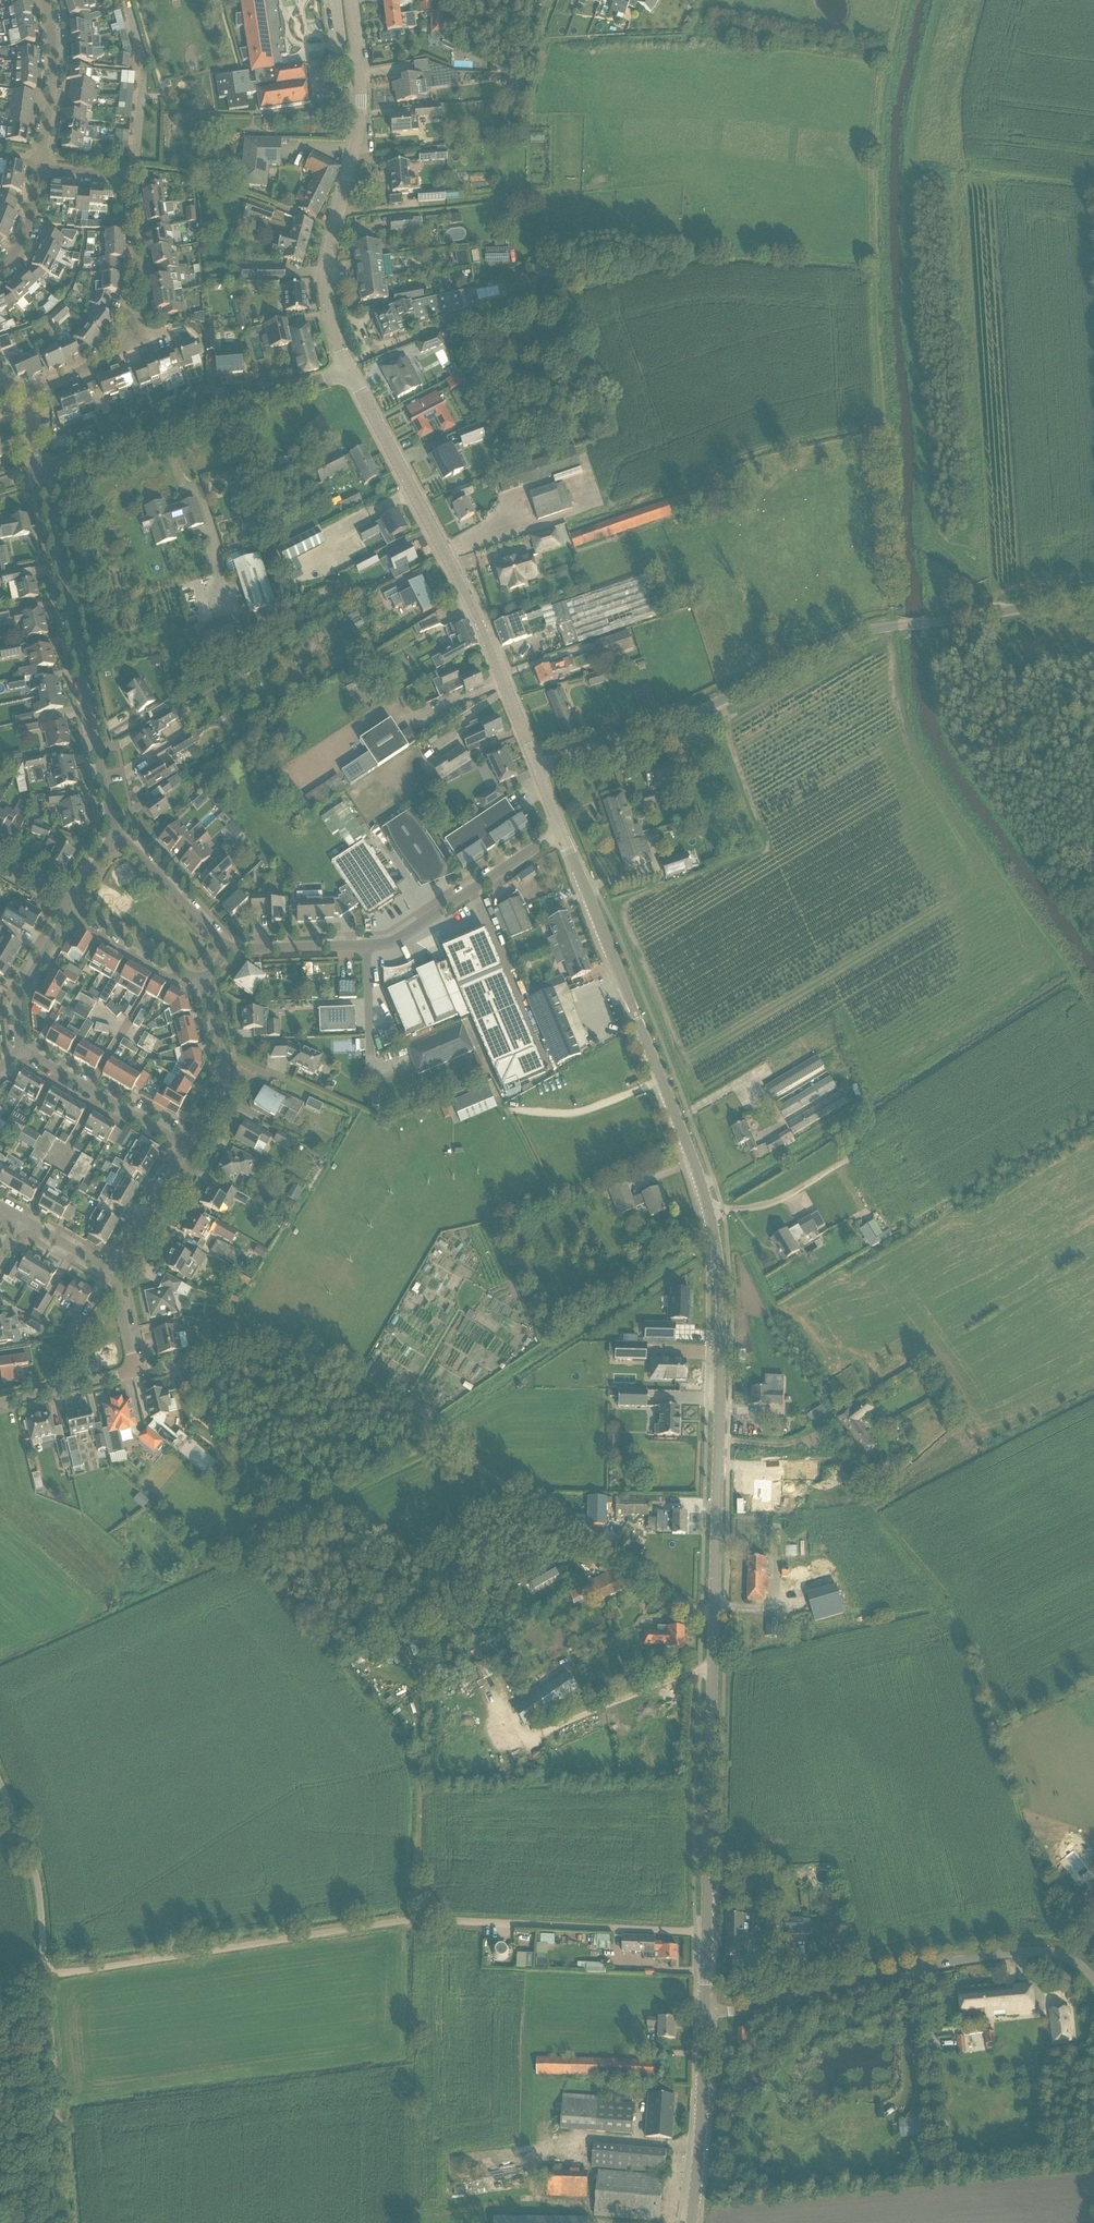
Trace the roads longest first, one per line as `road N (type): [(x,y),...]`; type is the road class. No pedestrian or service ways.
road 1 (tertiary): [(714,1610),(717,1245),(705,1193),(562,830)]
road 2 (unclassified): [(39,1983),(454,1919),(707,1932)]
road 3 (track): [(895,625),(879,491),(870,173),(901,0)]
road 4 (unclassified): [(538,772),(682,719),(862,632),(1093,595)]
road 5 (track): [(664,1589),(278,1341),(181,1363)]
road 6 (tertiary): [(538,772),(449,562),(347,371)]
road 7 (unclassified): [(1093,1972),(1062,1947),(704,2009)]
road 8 (residential): [(114,836),(39,472)]
road 9 (track): [(1093,937),(1018,832),(959,729),(941,622)]
road 10 (tertiary): [(39,472),(347,371)]
road 11 (tertiary): [(707,1932),(714,1610)]
road 12 (tertiary): [(347,371),(324,290),(357,140),(359,70)]
road 13 (track): [(59,2222),(39,1983)]
road 14 (residential): [(556,835),(388,946),(366,947)]
road 15 (tertiary): [(691,2222),(704,2009)]
road 16 (unclassified): [(39,1983),(29,1878),(0,1792)]
road 17 (residential): [(187,1146),(21,1049)]
road 18 (unclassified): [(116,180),(136,154),(144,68),(126,0)]
road 19 (residential): [(187,1146),(224,1082),(203,984)]
road 20 (residential): [(40,167),(53,61),(44,0)]
road 21 (residential): [(226,950),(114,836)]
road 22 (residential): [(21,1049),(16,1002),(72,907)]
road 23 (residential): [(129,327),(138,250),(130,200),(116,180)]
road 24 (residential): [(203,984),(72,907)]
road 25 (residential): [(112,1273),(187,1146)]
road 26 (residential): [(366,947),(226,950)]
road 27 (residential): [(0,1403),(135,1372)]
road 28 (residential): [(30,393),(109,356),(129,327)]
road 29 (residential): [(371,1067),(366,947)]

